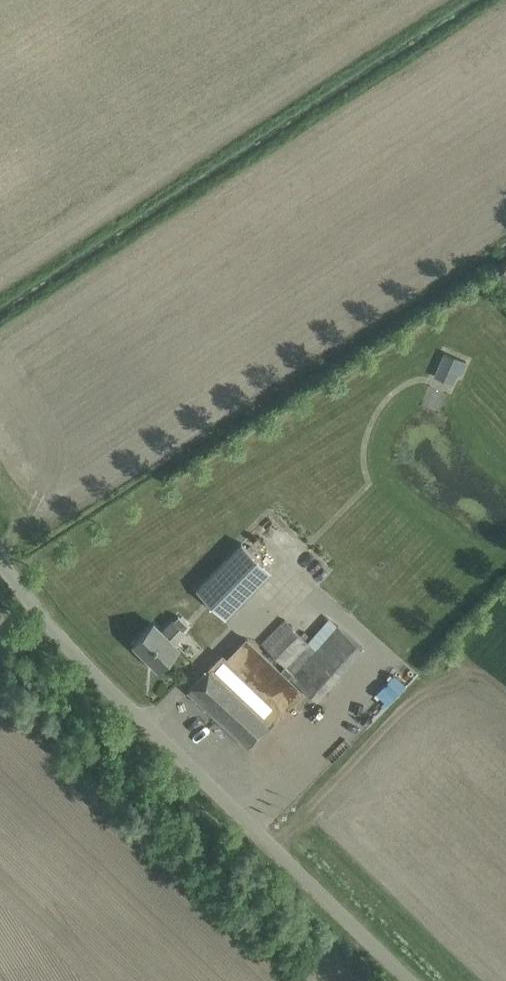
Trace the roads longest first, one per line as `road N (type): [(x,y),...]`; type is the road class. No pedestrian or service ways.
road 1 (unclassified): [(411,980),(87,667),(0,557)]

